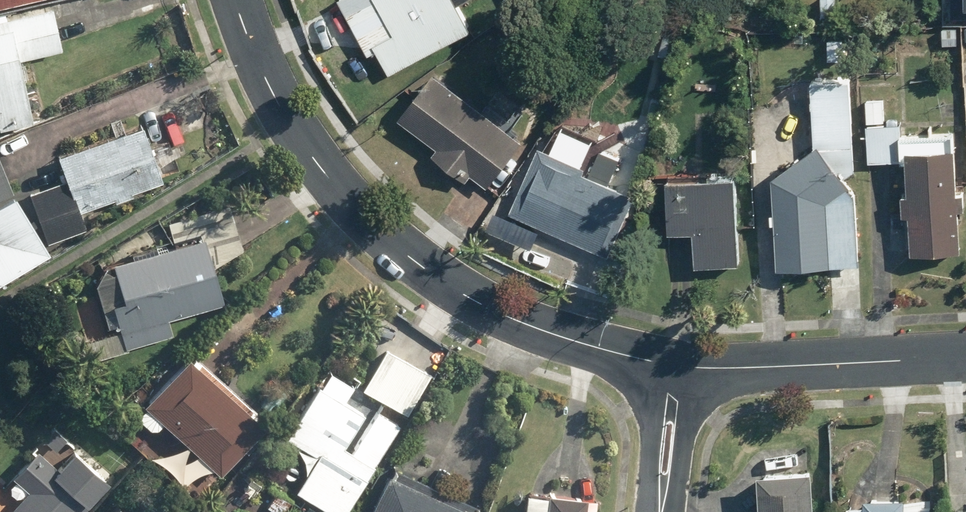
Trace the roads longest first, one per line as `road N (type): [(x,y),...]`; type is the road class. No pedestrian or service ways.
road 1 (residential): [(236,0),(289,118),(339,190),(419,261),(516,320),(652,366)]
road 2 (residential): [(715,372),(965,357)]
road 3 (residential): [(715,372),(661,511)]
road 4 (residential): [(660,511),(652,366)]

